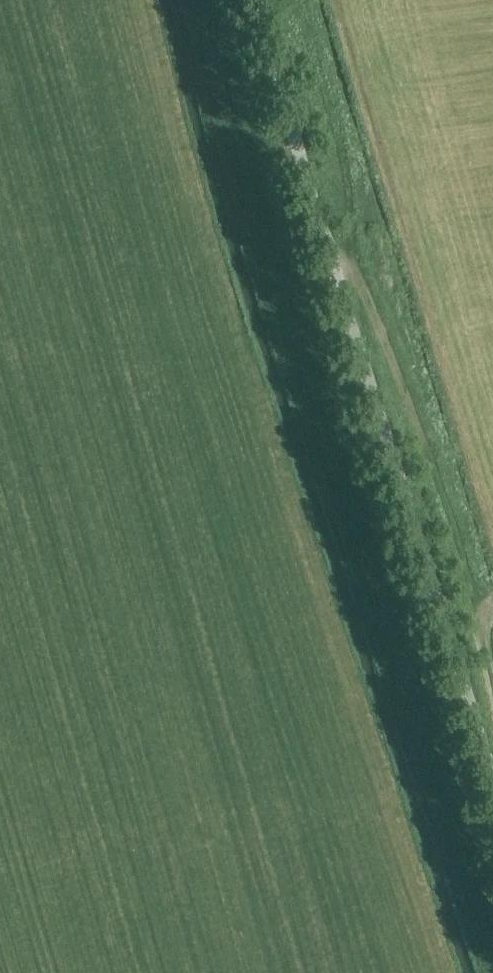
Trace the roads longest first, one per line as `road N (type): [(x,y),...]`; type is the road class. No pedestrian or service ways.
road 1 (unclassified): [(492,775),(310,194),(261,0)]
road 2 (track): [(310,194),(358,277),(400,377),(492,682)]

